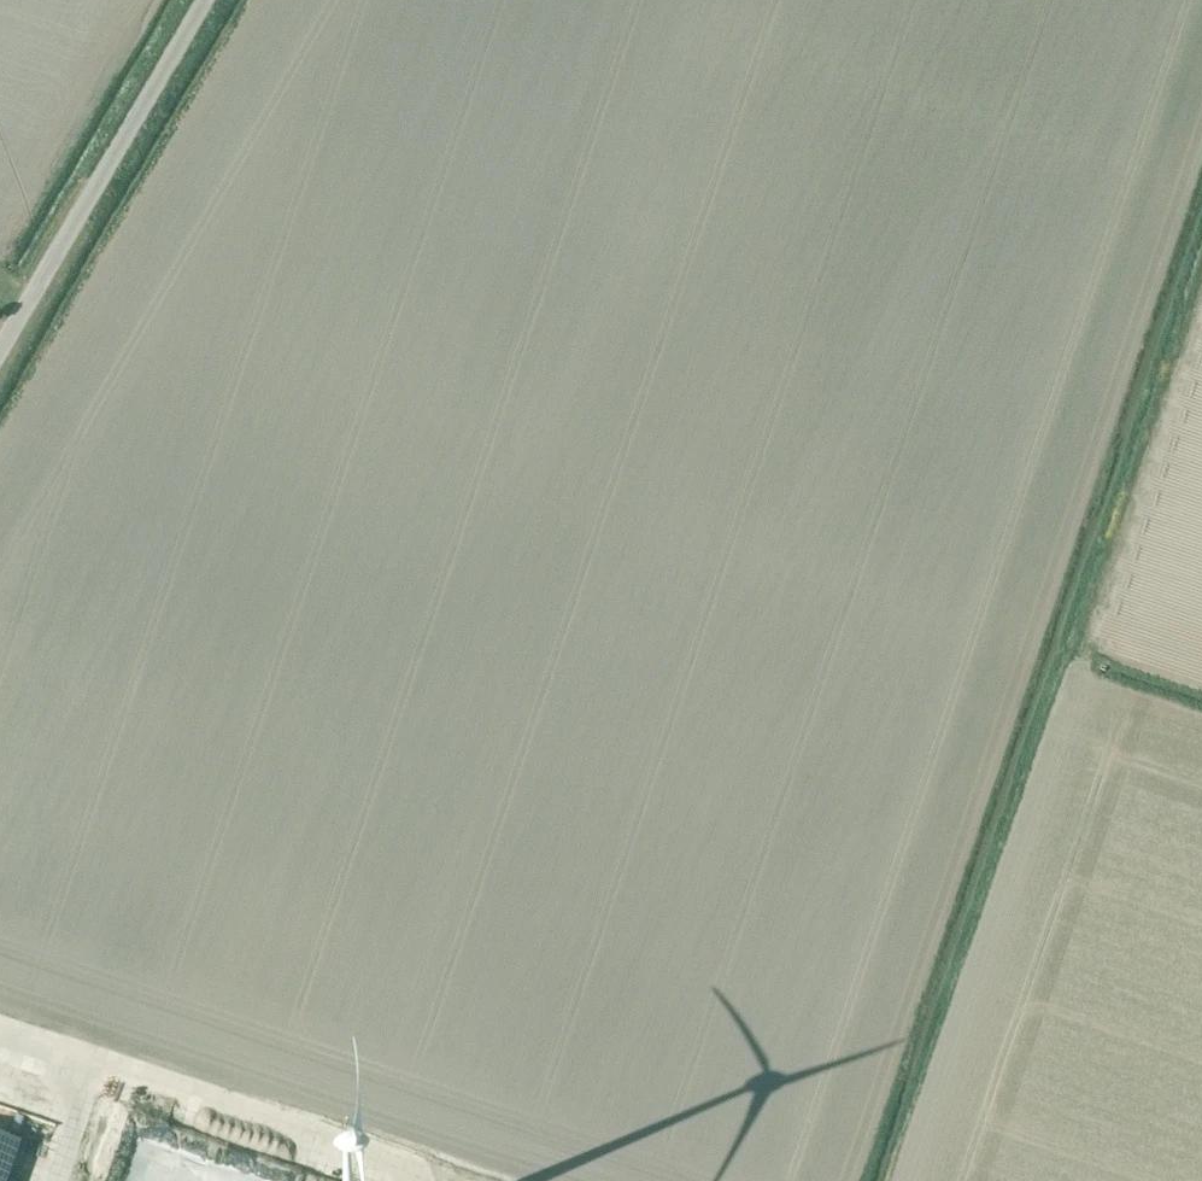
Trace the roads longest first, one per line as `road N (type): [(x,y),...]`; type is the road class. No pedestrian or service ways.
road 1 (unclassified): [(0,354),(207,0)]

